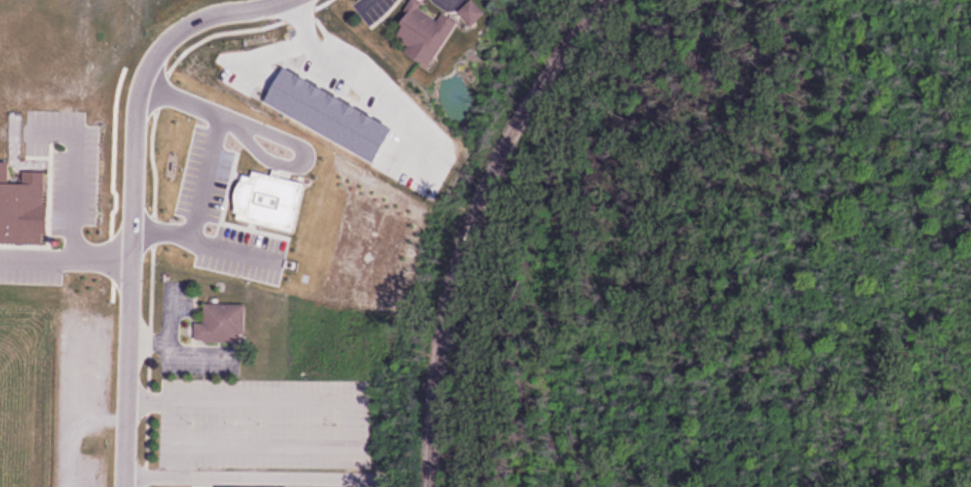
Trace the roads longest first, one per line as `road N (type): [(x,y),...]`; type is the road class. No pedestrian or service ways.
road 1 (residential): [(125,486),(137,90),(153,53),(198,15),(278,0)]

